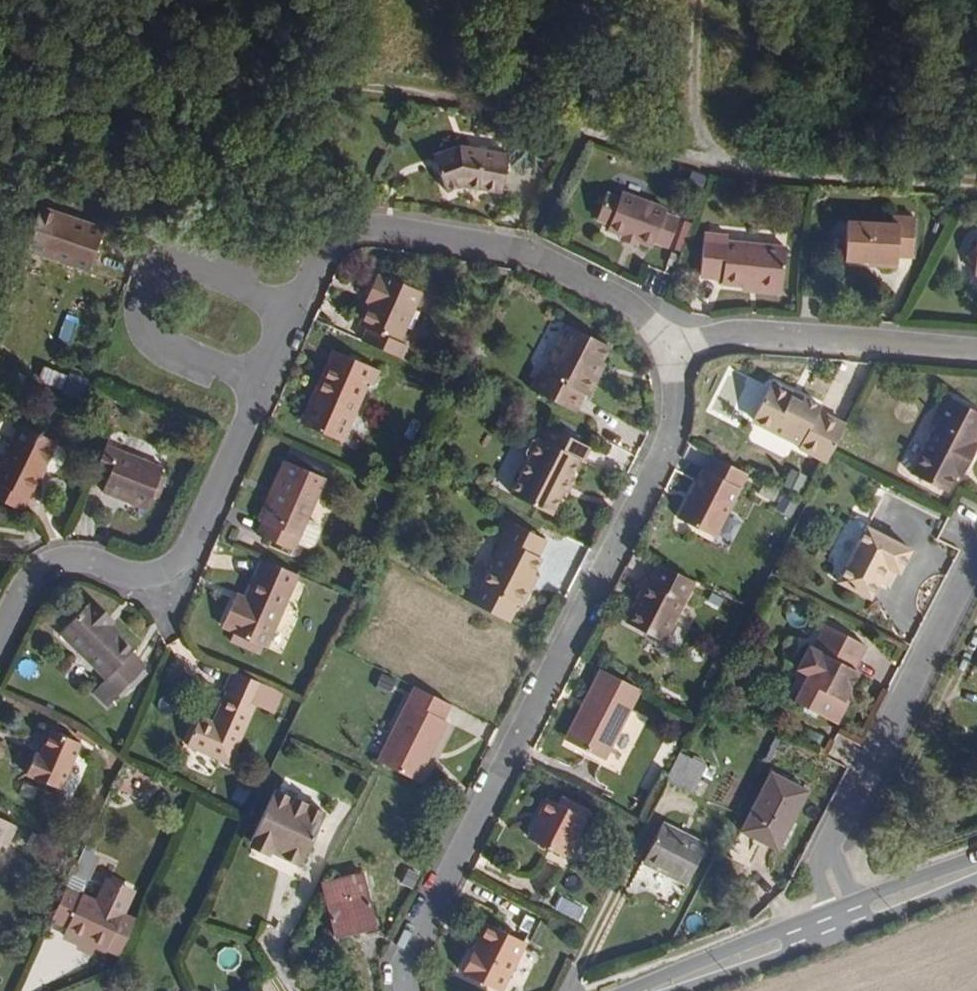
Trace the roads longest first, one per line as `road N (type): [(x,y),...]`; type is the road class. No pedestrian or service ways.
road 1 (residential): [(147,577),(186,558),(285,316),(290,272),(362,226),(488,231),(591,276),(645,313),(672,347)]
road 2 (residential): [(406,990),(403,961),(673,437),(672,347)]
road 3 (residential): [(976,184),(769,174),(482,97)]
road 4 (track): [(0,47),(302,70),(482,97)]
road 5 (residential): [(976,555),(830,847)]
road 6 (residential): [(672,347),(736,335),(976,356)]
road 7 (residential): [(0,640),(35,568),(65,557),(147,577)]
road 8 (secondary): [(830,923),(646,990)]
road 9 (secondary): [(976,867),(855,913)]

